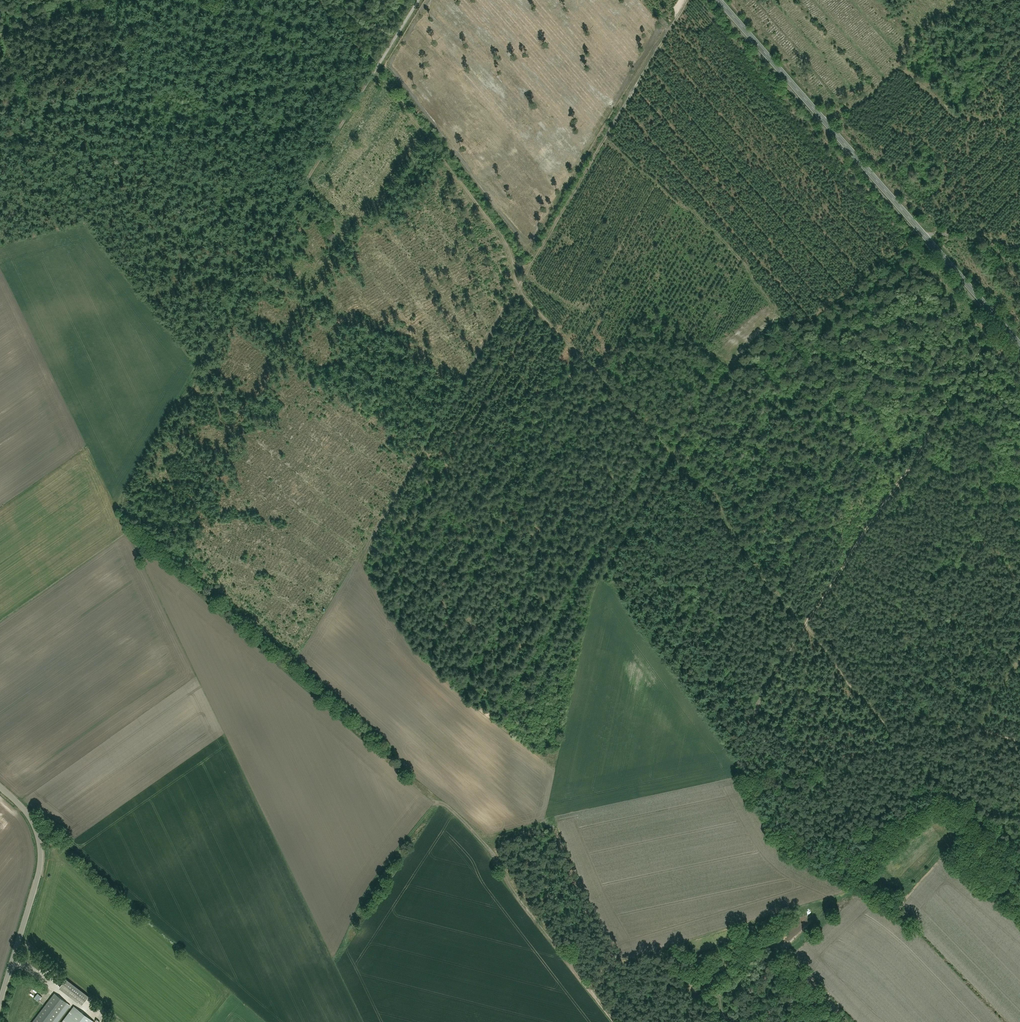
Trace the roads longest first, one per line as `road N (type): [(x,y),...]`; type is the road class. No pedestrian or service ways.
road 1 (track): [(119,500),(419,0)]
road 2 (secondary): [(1019,343),(717,0)]
road 3 (unclassified): [(0,1002),(41,863),(33,821),(0,786)]

